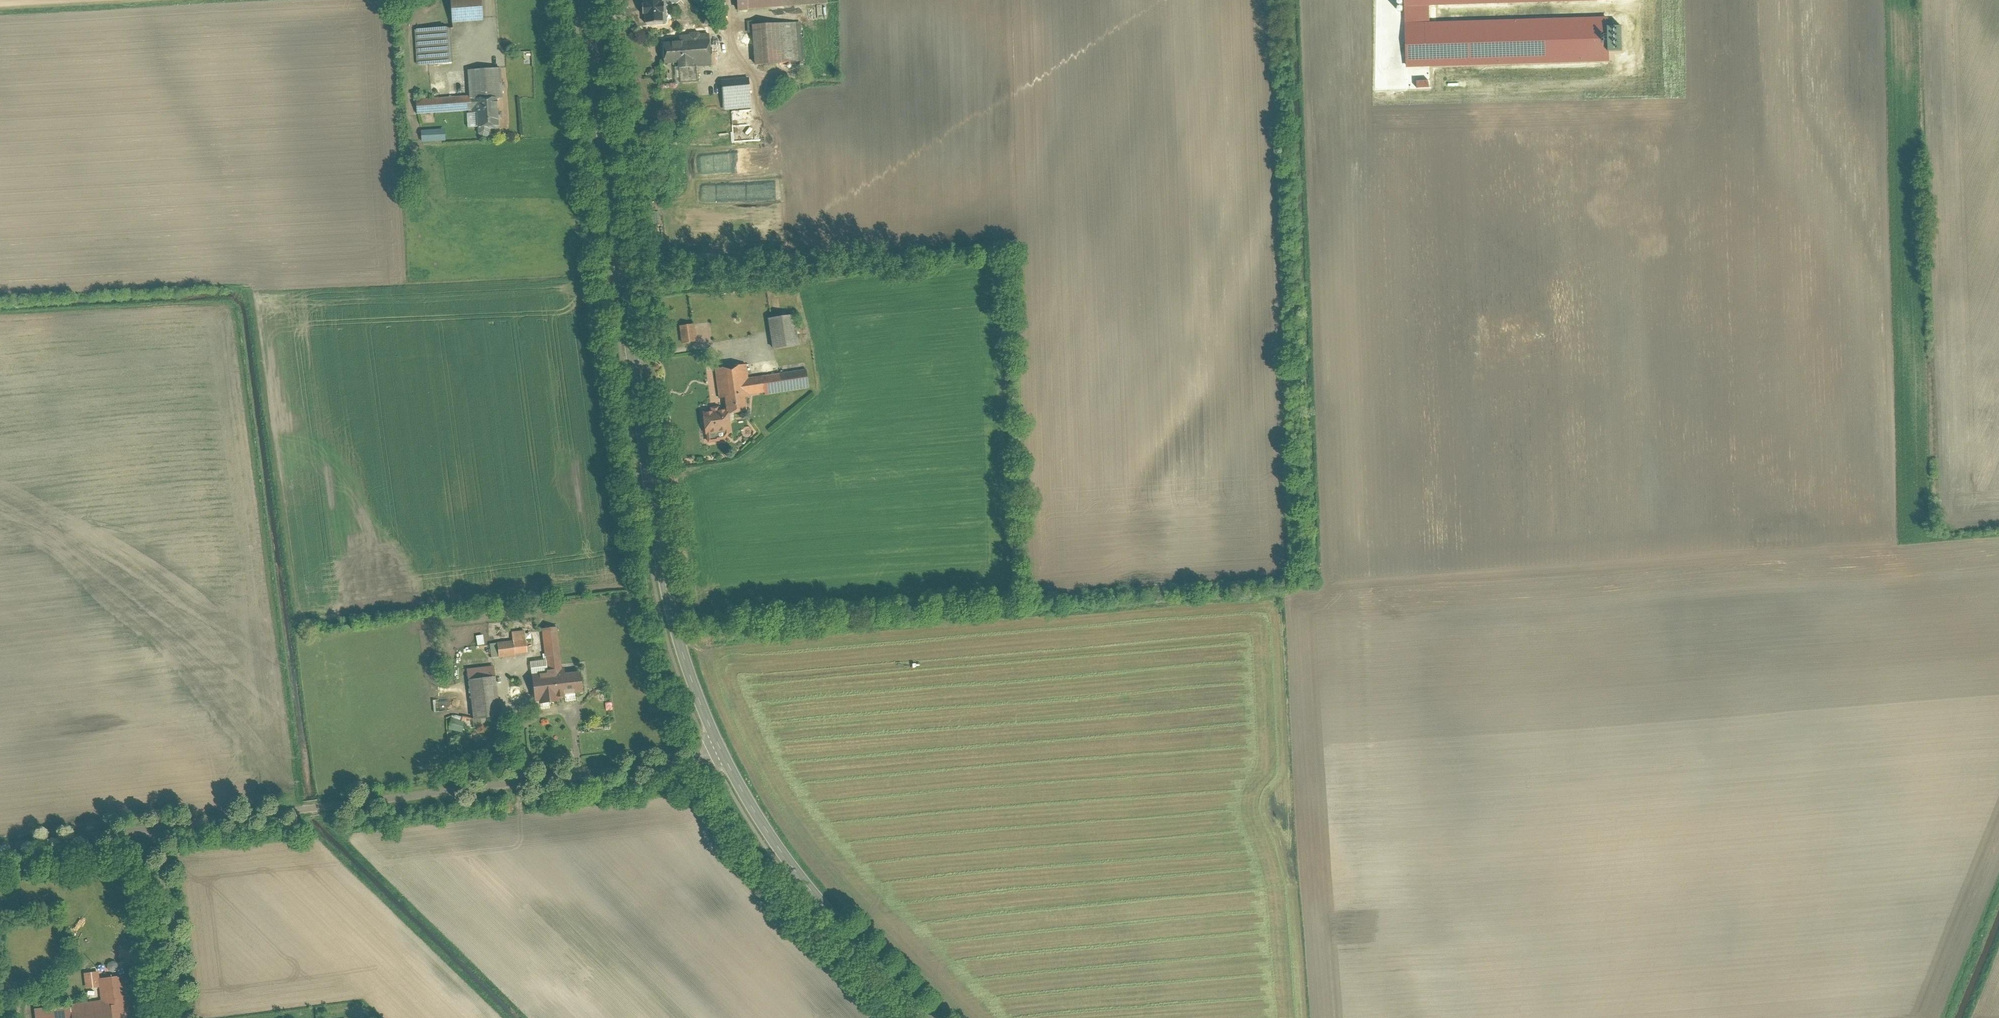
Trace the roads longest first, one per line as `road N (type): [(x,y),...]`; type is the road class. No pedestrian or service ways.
road 1 (tertiary): [(587,0),(662,569),(681,657),(721,752)]
road 2 (unclassified): [(721,752),(159,827)]
road 3 (tertiary): [(721,752),(796,870),(932,1017)]
road 4 (residential): [(159,827),(182,1017)]
road 5 (unclassified): [(159,827),(0,847)]

